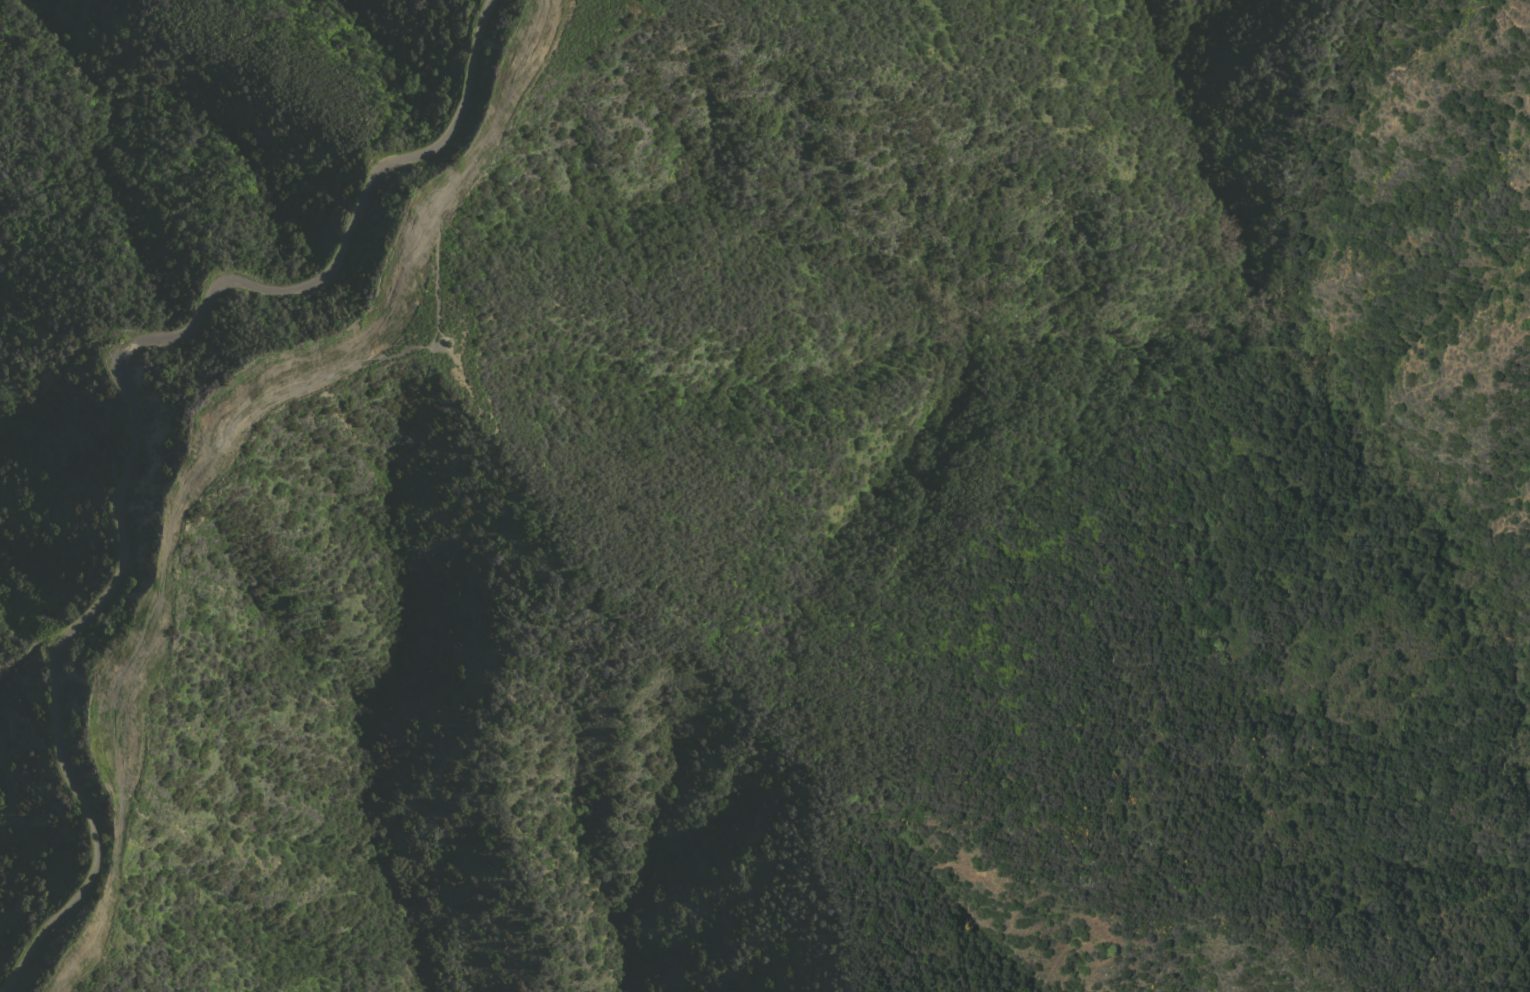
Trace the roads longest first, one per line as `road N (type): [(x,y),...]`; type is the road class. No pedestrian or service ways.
road 1 (track): [(2,991),(36,937),(87,882),(96,857),(89,815),(58,751),(51,655),(106,597),(124,562),(117,502),(142,423),(120,362),(141,344),(193,332),(211,295),(227,284),(290,293),(322,283),(380,173),(434,151),(457,124),(492,0)]

